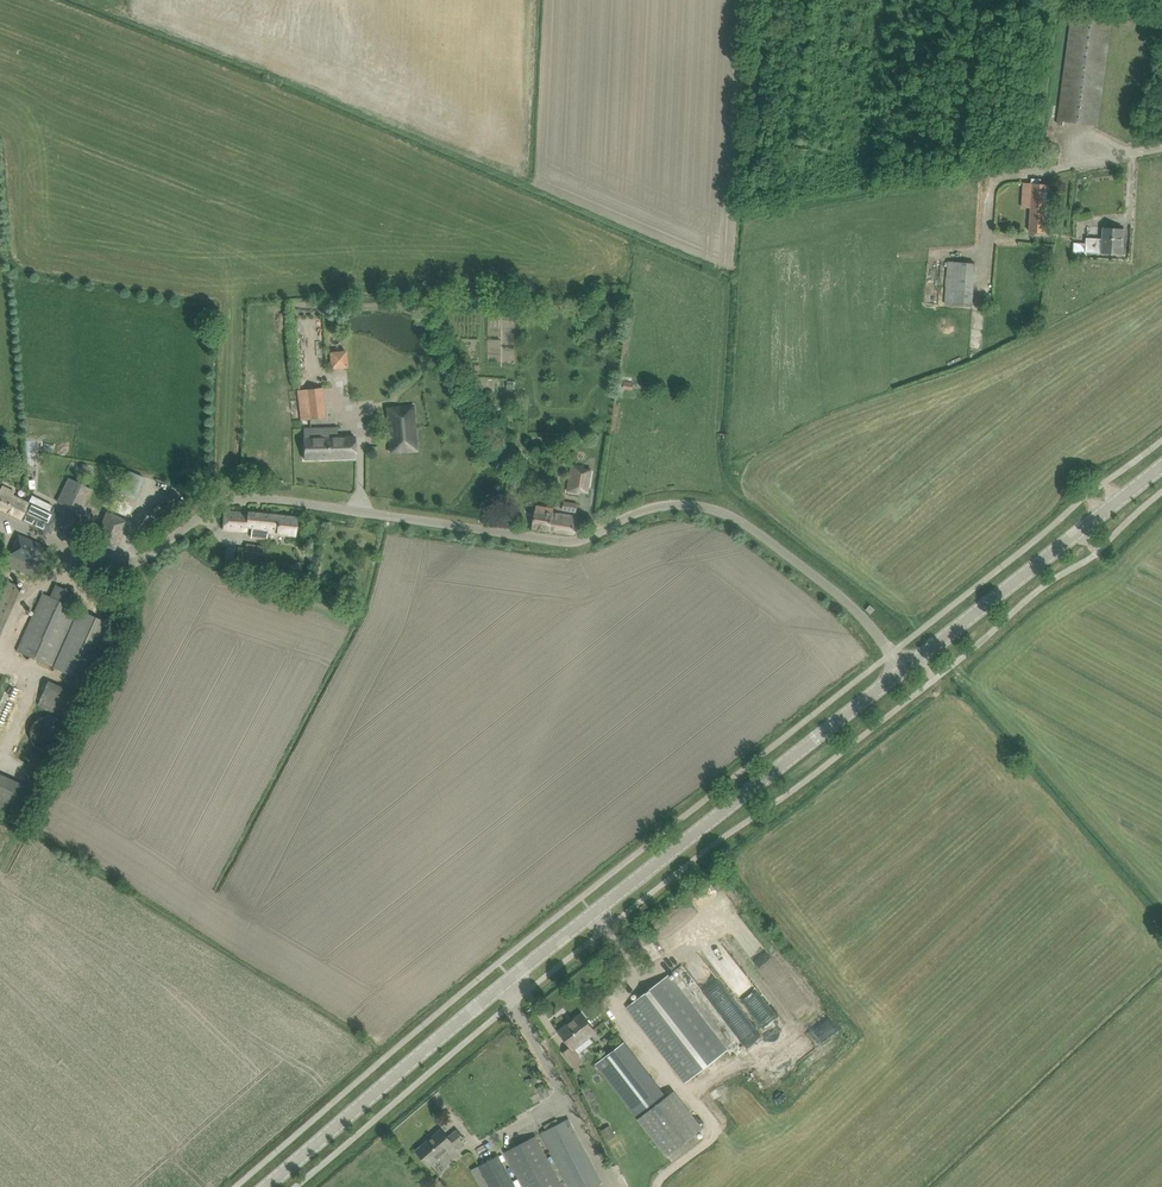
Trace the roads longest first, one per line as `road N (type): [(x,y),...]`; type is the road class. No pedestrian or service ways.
road 1 (unclassified): [(904,668),(836,593),(745,524),(700,506),(643,510),(570,541),(238,499),(126,566),(0,516)]
road 2 (secondary): [(266,1186),(504,983),(904,668)]
road 3 (secondary): [(904,668),(1161,467)]
road 4 (residential): [(1161,148),(994,182),(980,326)]

